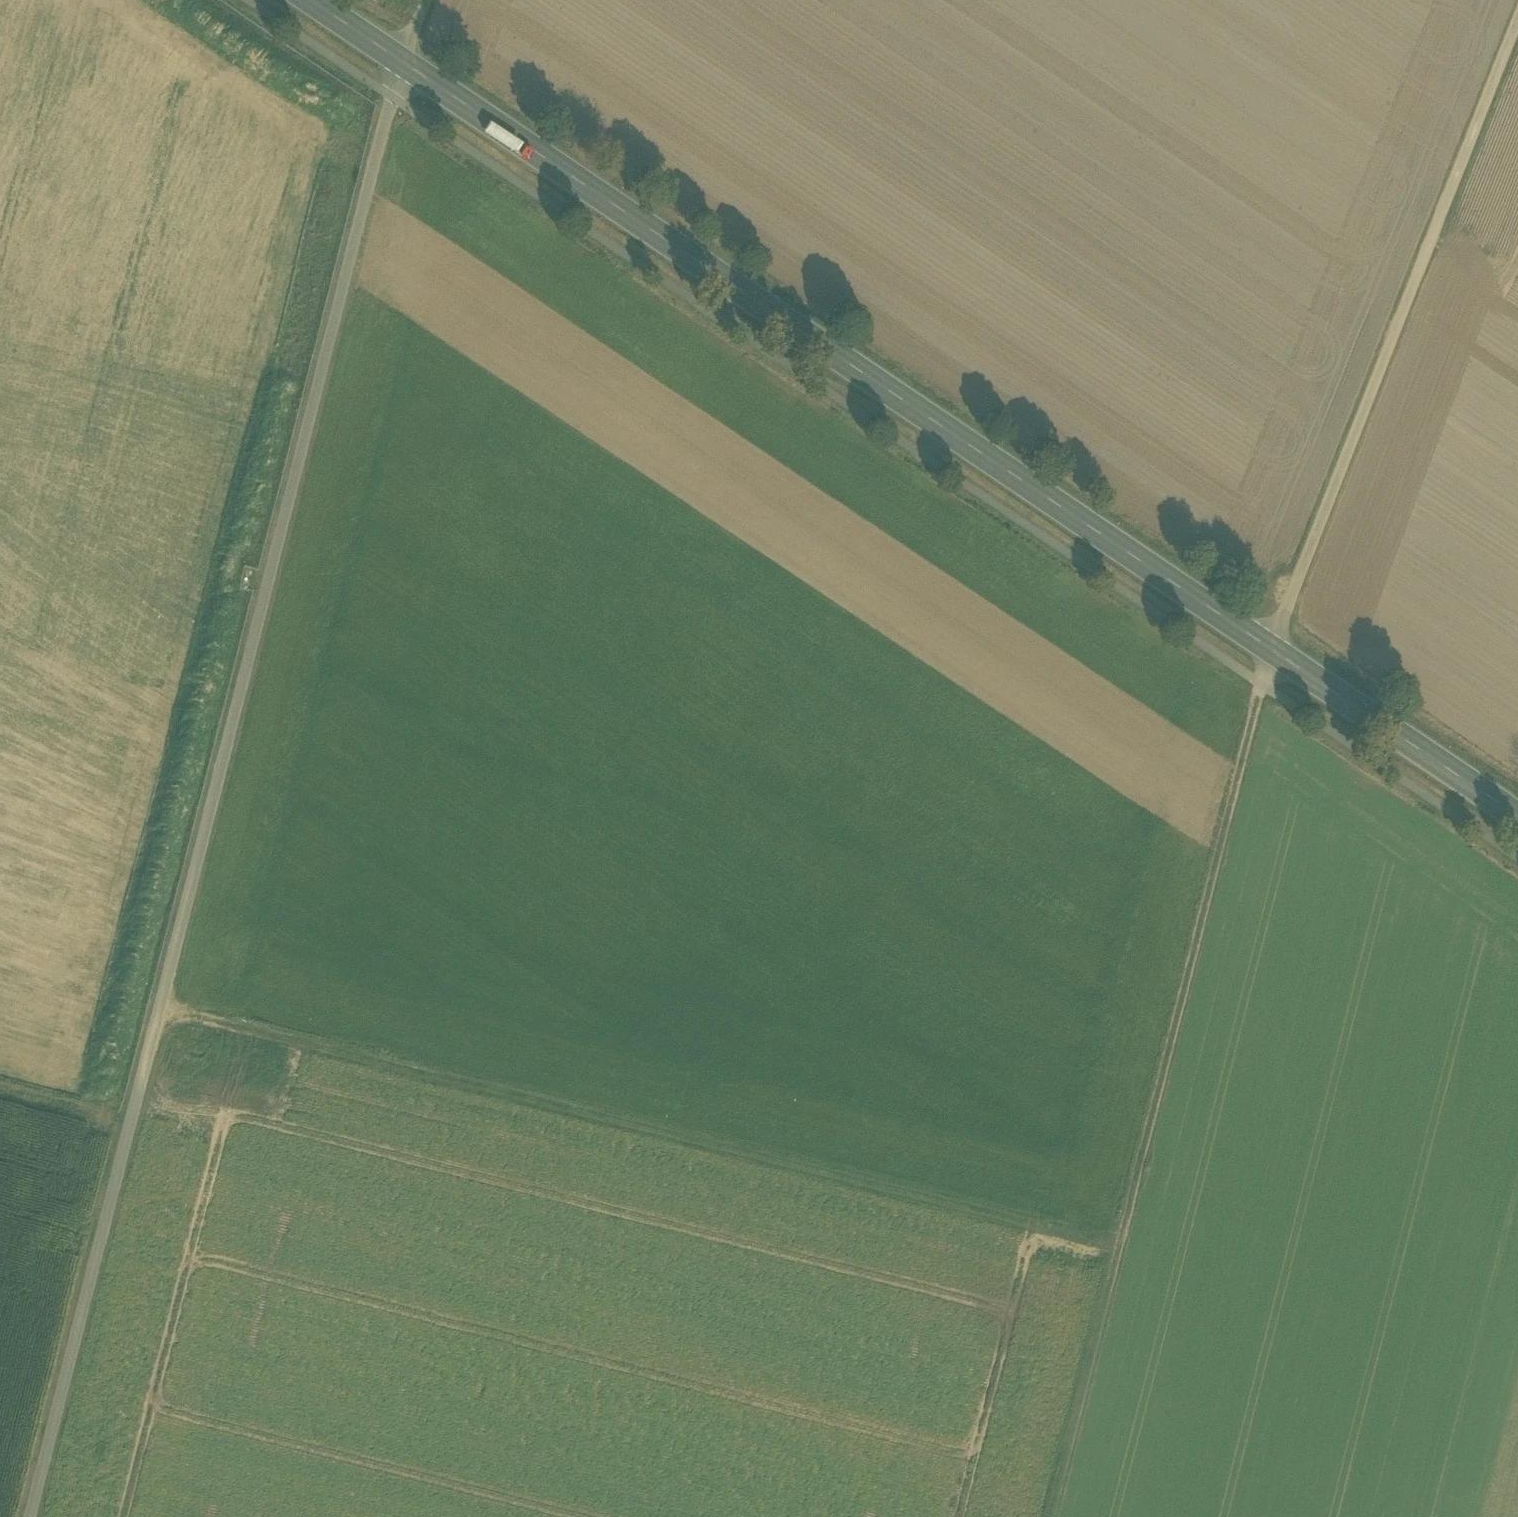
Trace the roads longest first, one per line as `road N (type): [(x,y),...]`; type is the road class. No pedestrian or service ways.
road 1 (track): [(30,1516),(401,67),(427,0)]
road 2 (track): [(1050,1516),(1272,651),(1517,23)]
road 3 (primary): [(302,0),(1517,817)]
road 4 (track): [(161,1006),(1118,1248)]

